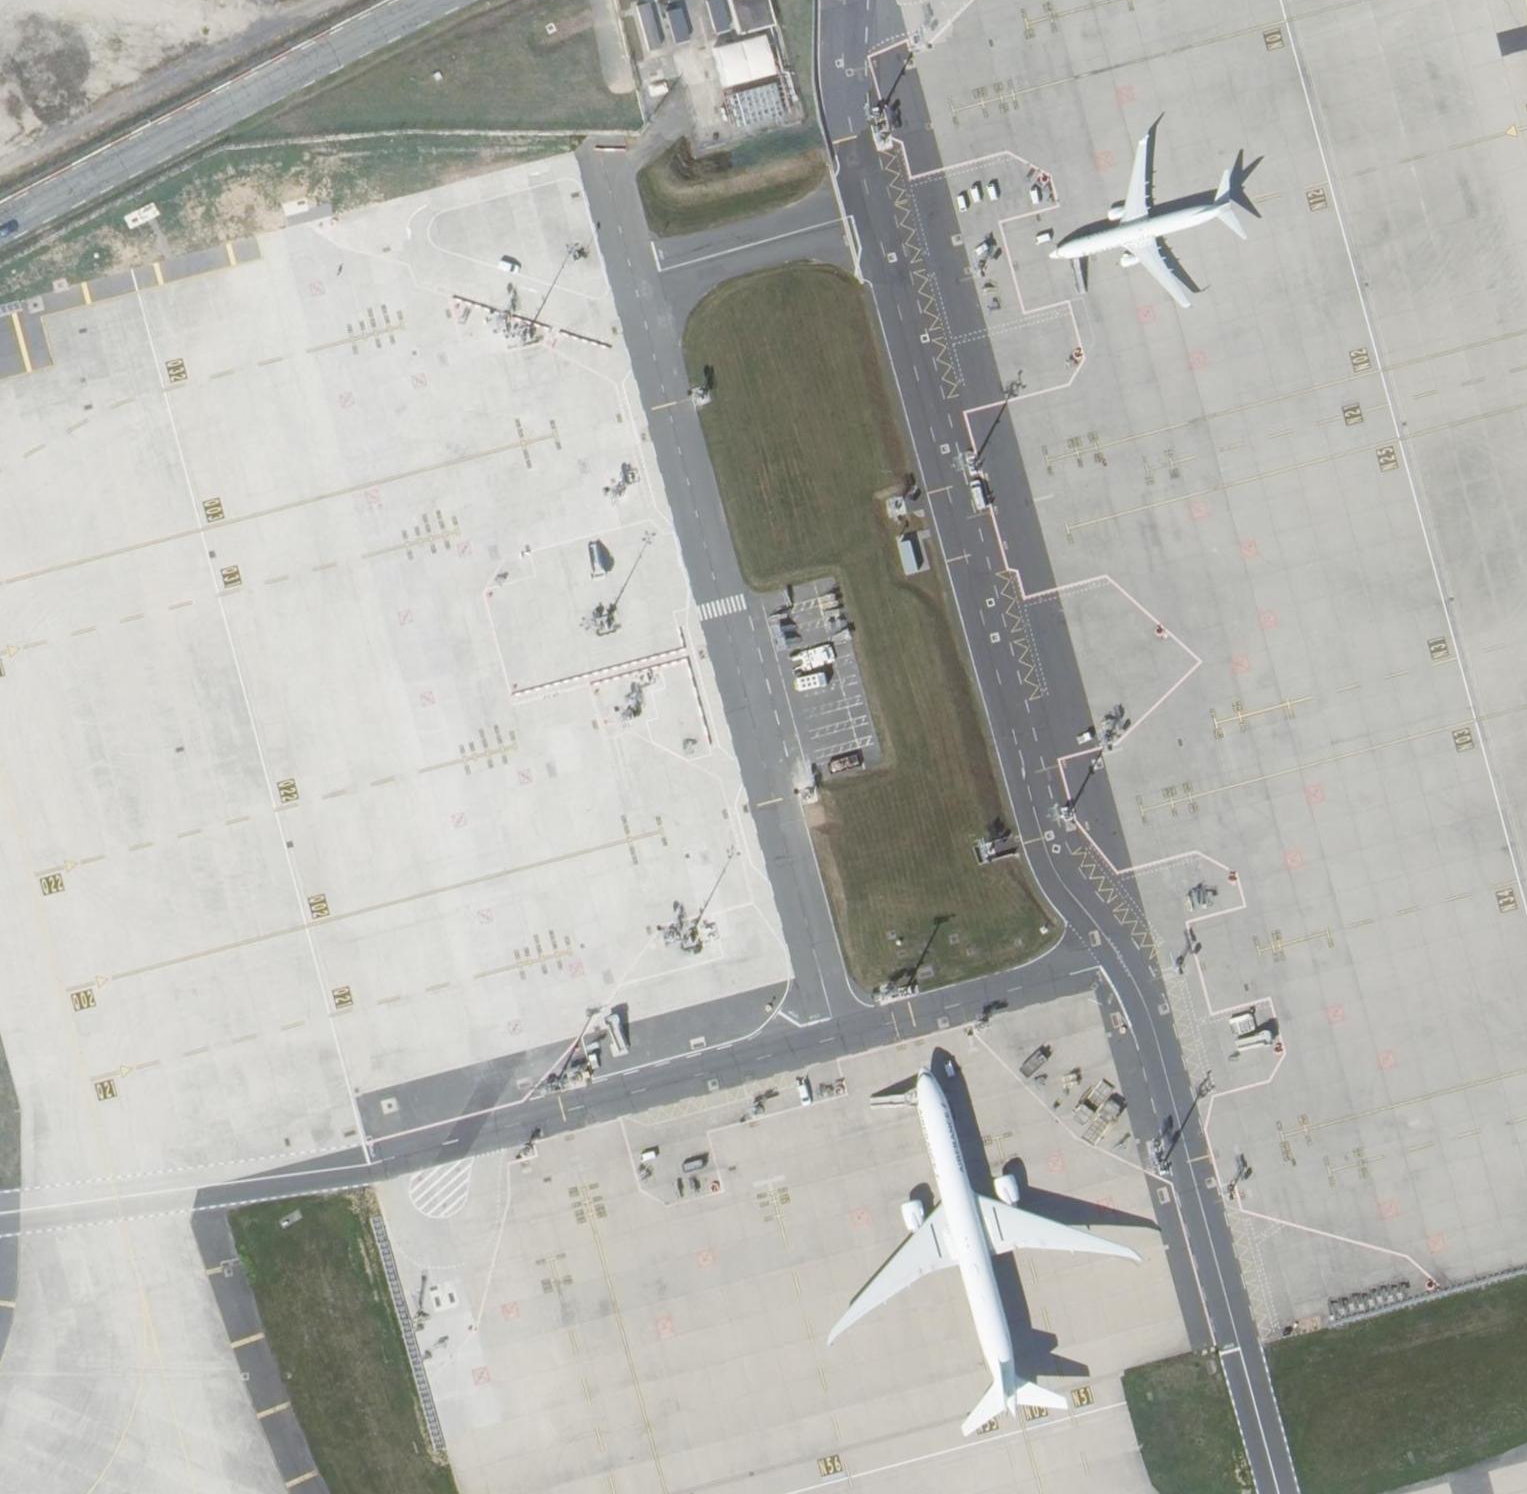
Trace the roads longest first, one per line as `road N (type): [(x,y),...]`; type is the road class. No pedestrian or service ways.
road 1 (unclassified): [(0,225),(434,0)]

